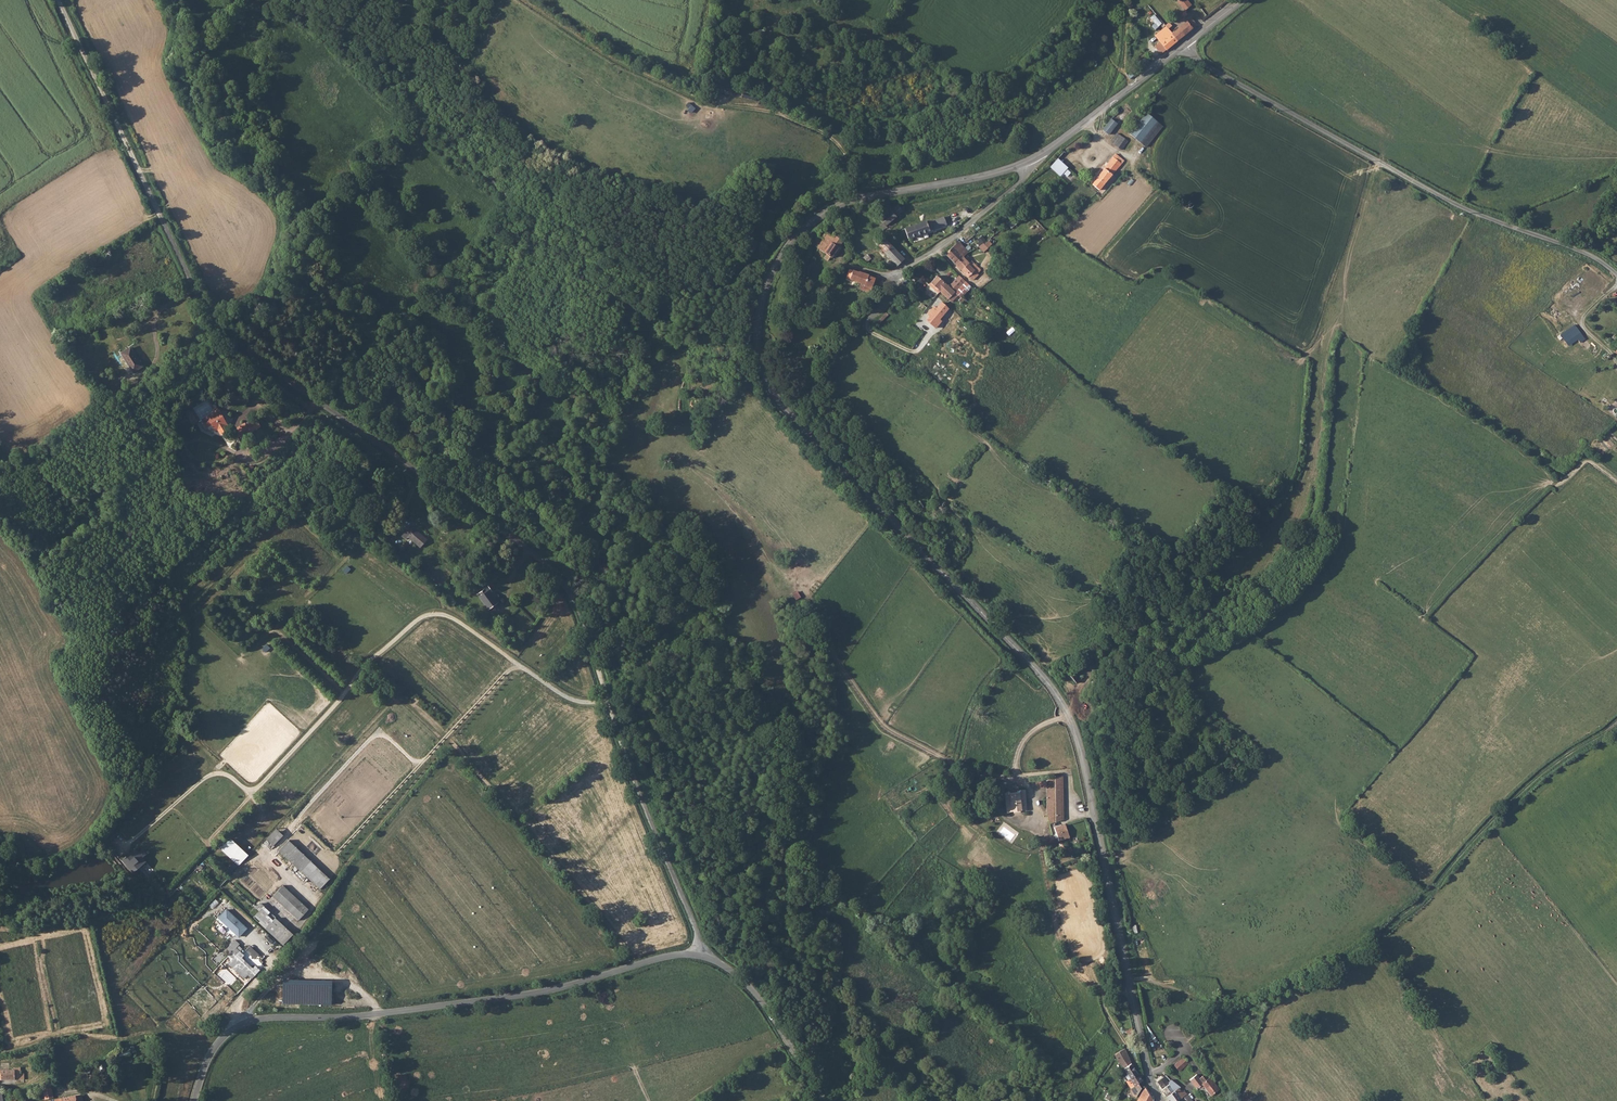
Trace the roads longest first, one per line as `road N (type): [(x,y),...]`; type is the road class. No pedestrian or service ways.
road 1 (tertiary): [(1028,162),(860,197),(822,215),(773,270),(757,345),(778,400),(1057,696),(1080,752),(1151,1077)]
road 2 (unclassified): [(59,0),(192,282),(227,335),(566,582),(594,641),(640,795),(704,957)]
road 3 (track): [(609,702),(577,702),(445,614),(425,614),(363,664),(254,791),(212,773),(128,844)]
road 4 (track): [(1129,981),(1238,1011),(1314,973),(1430,894),(1511,802),(1602,733)]
road 5 (unclassified): [(704,957),(657,959),(510,997),(242,1024),(207,1061),(195,1100)]
road 6 (unclassified): [(1184,45),(1211,70),(1464,209),(1585,253),(1616,275)]
road 7 (track): [(1014,780),(959,770),(889,732),(842,676),(810,601)]
road 8 (track): [(338,852),(516,662)]
road 9 (tertiary): [(1184,45),(1028,162)]
road 10 (unclassified): [(827,1100),(757,994),(704,957)]
road 11 (unclassified): [(892,278),(1006,194),(1028,162)]

